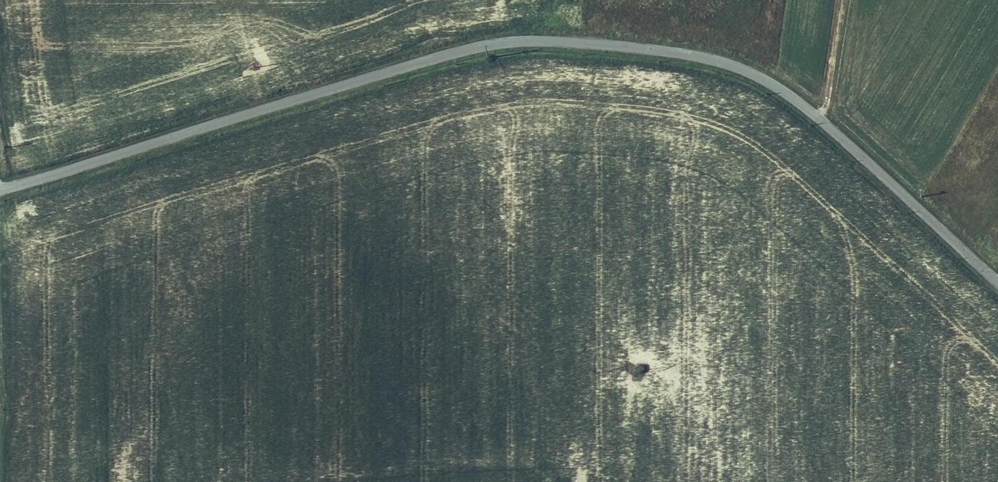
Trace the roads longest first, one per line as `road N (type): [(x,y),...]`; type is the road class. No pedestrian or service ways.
road 1 (unclassified): [(0,188),(500,38),(619,39),(739,64),(809,108),(997,279)]
road 2 (track): [(822,121),(849,0)]

